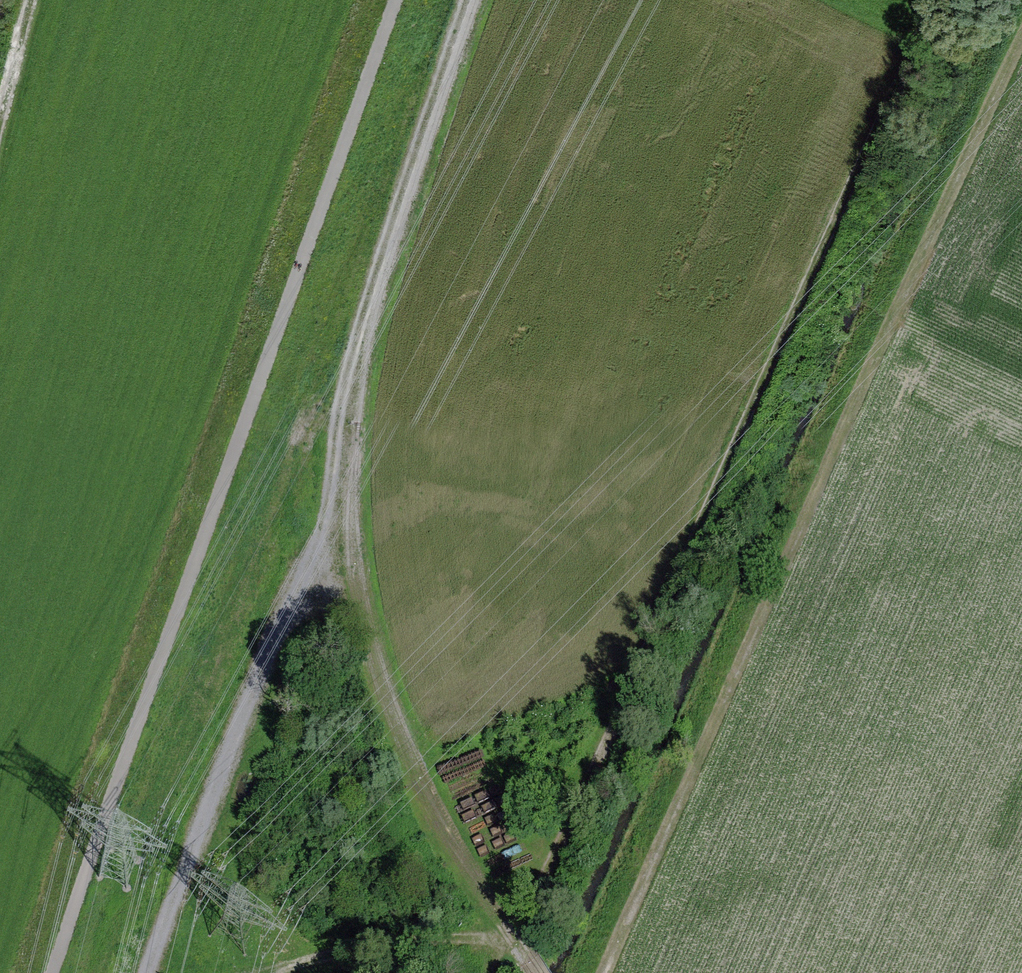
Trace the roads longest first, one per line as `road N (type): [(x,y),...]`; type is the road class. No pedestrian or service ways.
road 1 (track): [(944,0),(522,929),(492,972)]
road 2 (track): [(55,972),(401,0)]
road 3 (track): [(474,0),(299,574),(149,972)]
road 4 (track): [(614,972),(1021,70)]
road 5 (track): [(511,937),(437,936),(274,972)]

